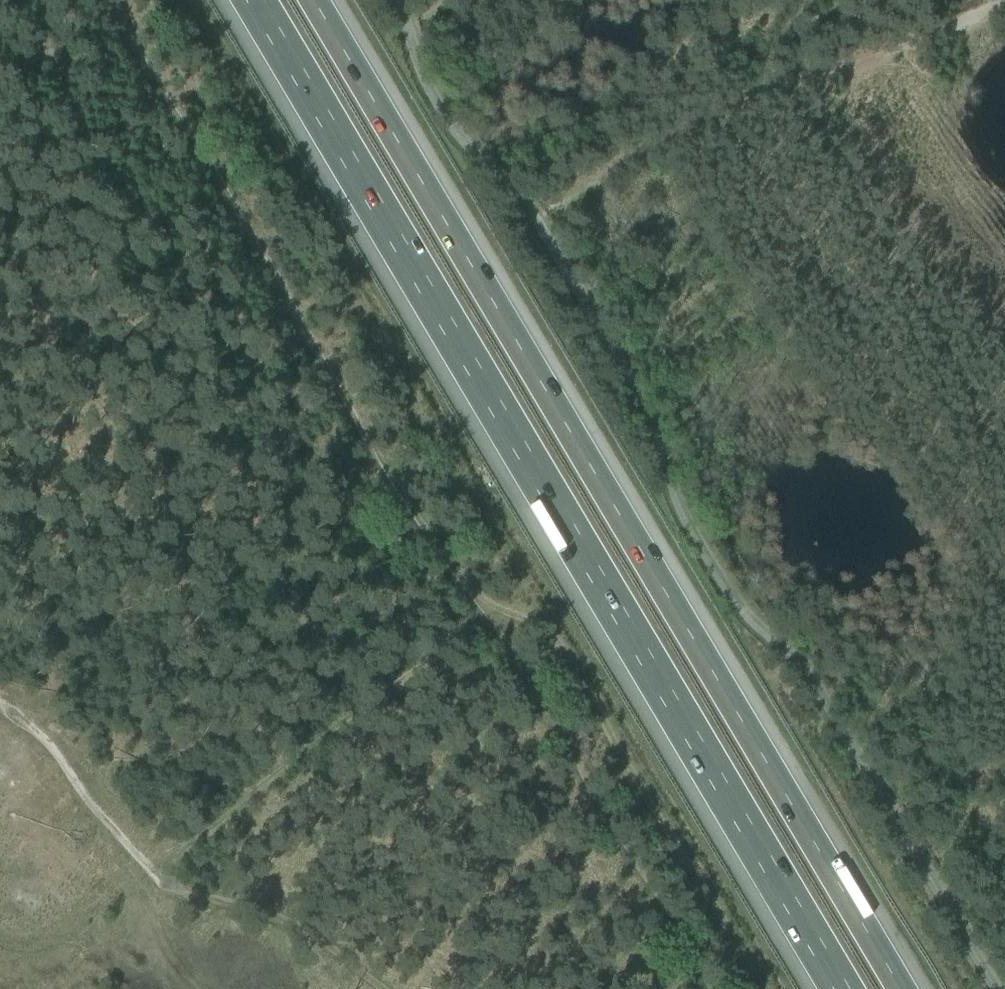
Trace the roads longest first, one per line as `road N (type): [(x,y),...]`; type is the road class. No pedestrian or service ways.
road 1 (track): [(111,0),(703,988)]
road 2 (motorway): [(902,988),(314,0)]
road 3 (motorway): [(255,0),(842,988)]
road 4 (track): [(1004,2),(786,90),(528,212)]
road 5 (track): [(150,868),(485,624),(535,609)]
road 6 (track): [(760,988),(535,609)]
road 7 (track): [(150,868),(284,919),(385,988)]
road 8 (track): [(0,711),(64,758),(98,813),(150,868)]
road 9 (track): [(0,936),(16,944),(60,933),(150,868)]

